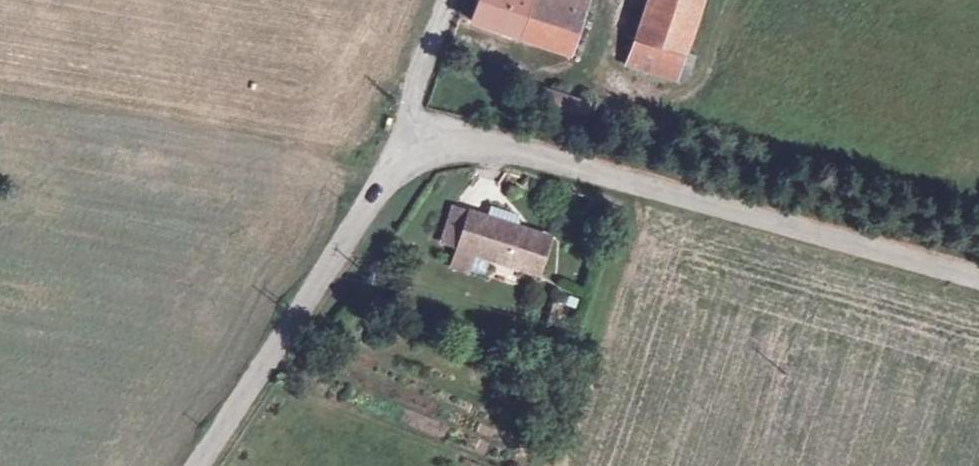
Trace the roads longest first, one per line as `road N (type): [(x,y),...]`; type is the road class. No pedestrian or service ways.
road 1 (unclassified): [(417,156),(468,146),(519,153),(978,282)]
road 2 (unclassified): [(193,465),(377,192),(417,156)]
road 3 (unclassified): [(417,156),(414,113),(454,0)]

